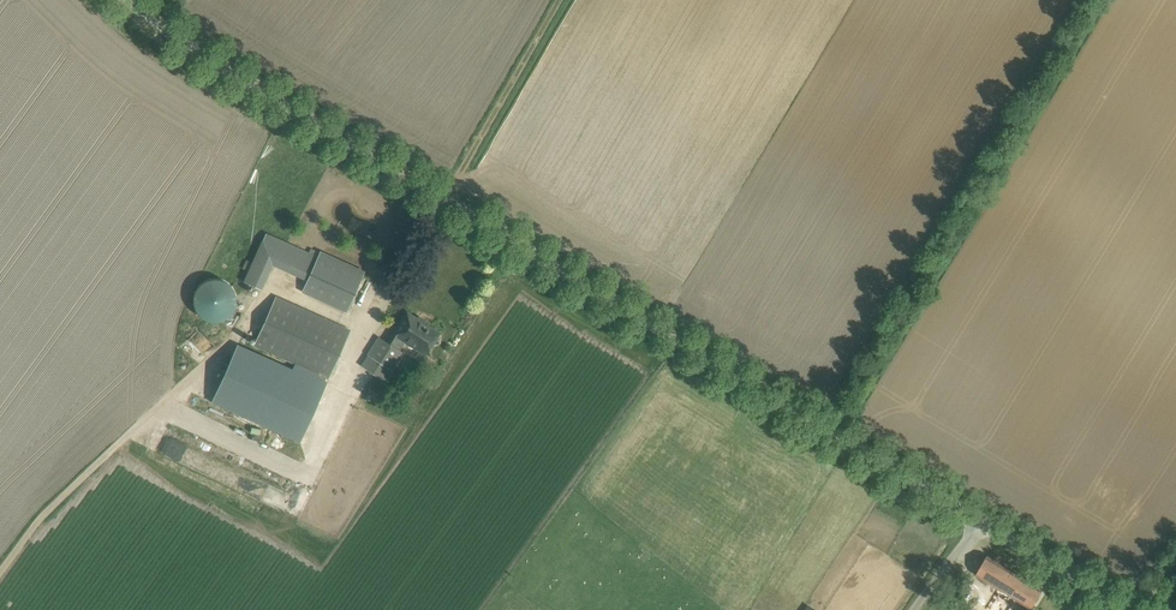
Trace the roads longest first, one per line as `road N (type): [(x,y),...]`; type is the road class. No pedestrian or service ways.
road 1 (tertiary): [(982,517),(195,49),(126,0)]
road 2 (track): [(451,199),(564,0)]
road 3 (tertiary): [(1136,609),(982,517)]

